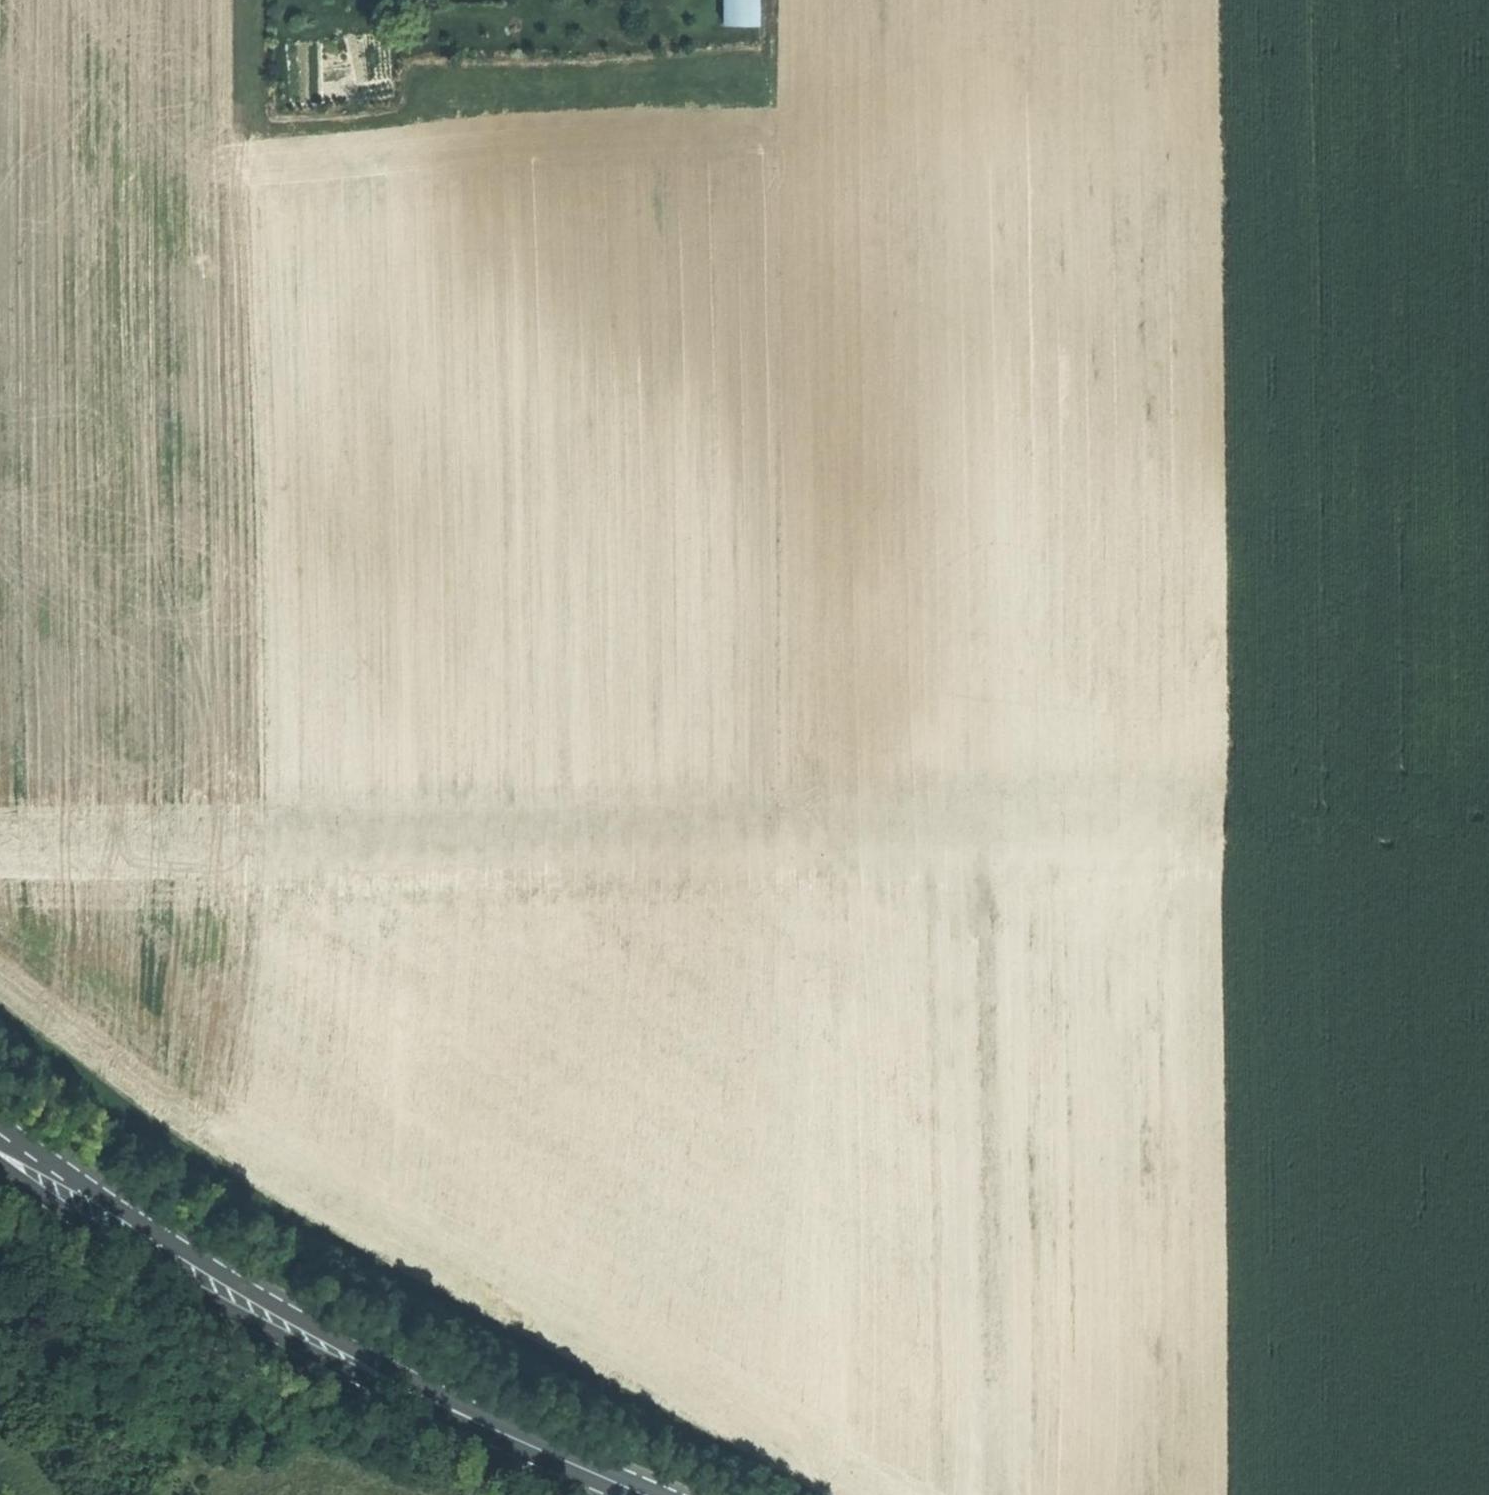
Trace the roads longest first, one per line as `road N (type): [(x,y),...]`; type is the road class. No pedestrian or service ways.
road 1 (secondary): [(649,1494),(317,1340),(102,1211),(0,1136)]

